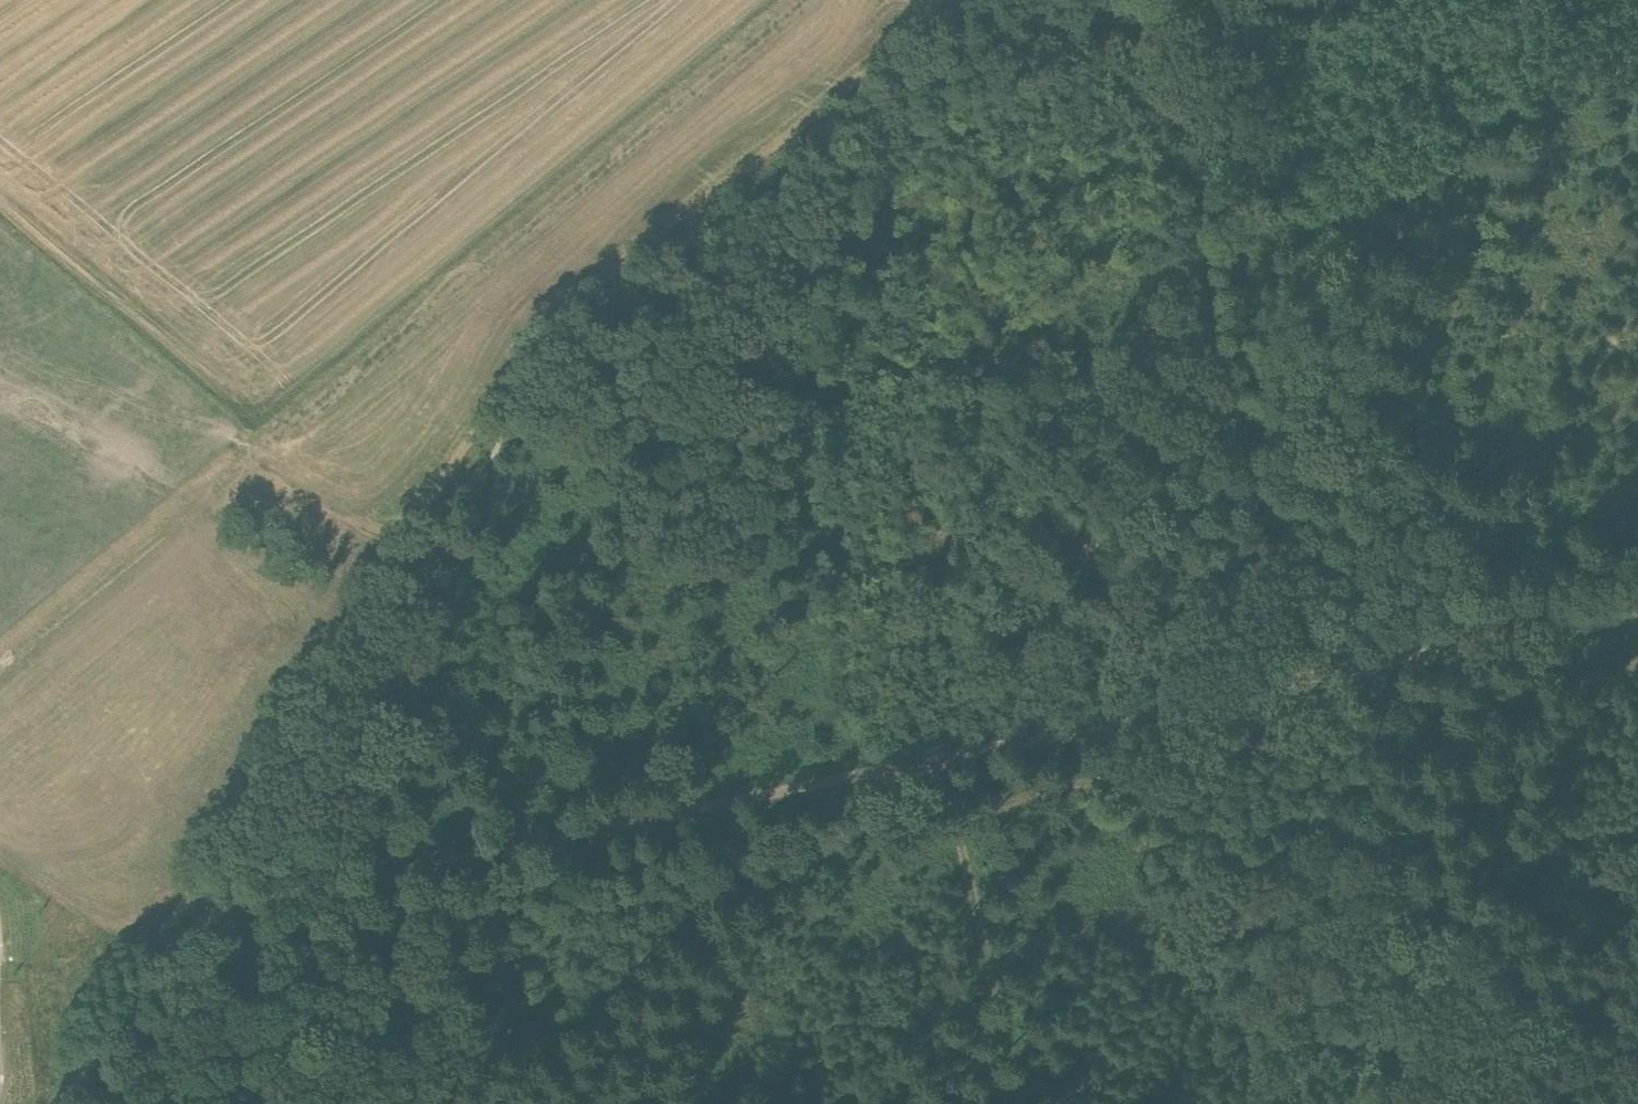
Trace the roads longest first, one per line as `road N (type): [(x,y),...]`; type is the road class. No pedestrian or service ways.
road 1 (track): [(236,925),(527,836),(1637,598)]
road 2 (track): [(71,1103),(152,973),(236,925)]

